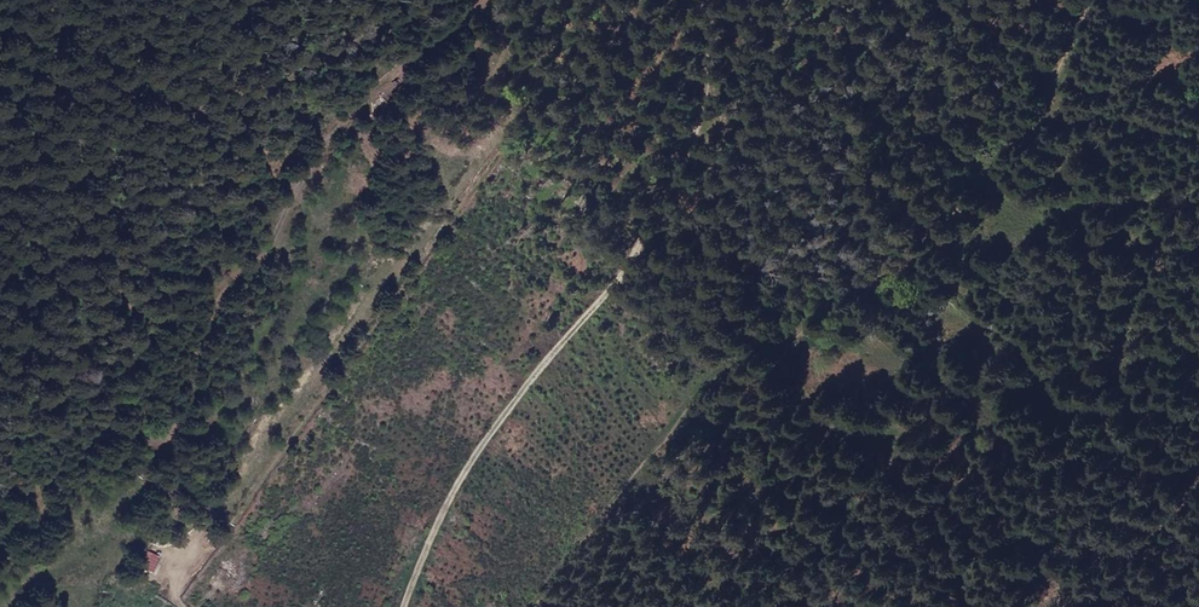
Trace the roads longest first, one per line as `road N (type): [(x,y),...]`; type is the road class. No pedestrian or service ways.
road 1 (track): [(1099,0),(1028,135),(992,168),(957,221),(916,260),(855,291),(824,328),(722,385),(670,424),(539,606)]
road 2 (track): [(725,0),(699,124),(661,221),(512,422),(429,562),(412,606)]
road 3 (track): [(0,103),(76,89),(244,83),(372,18),(371,0)]

